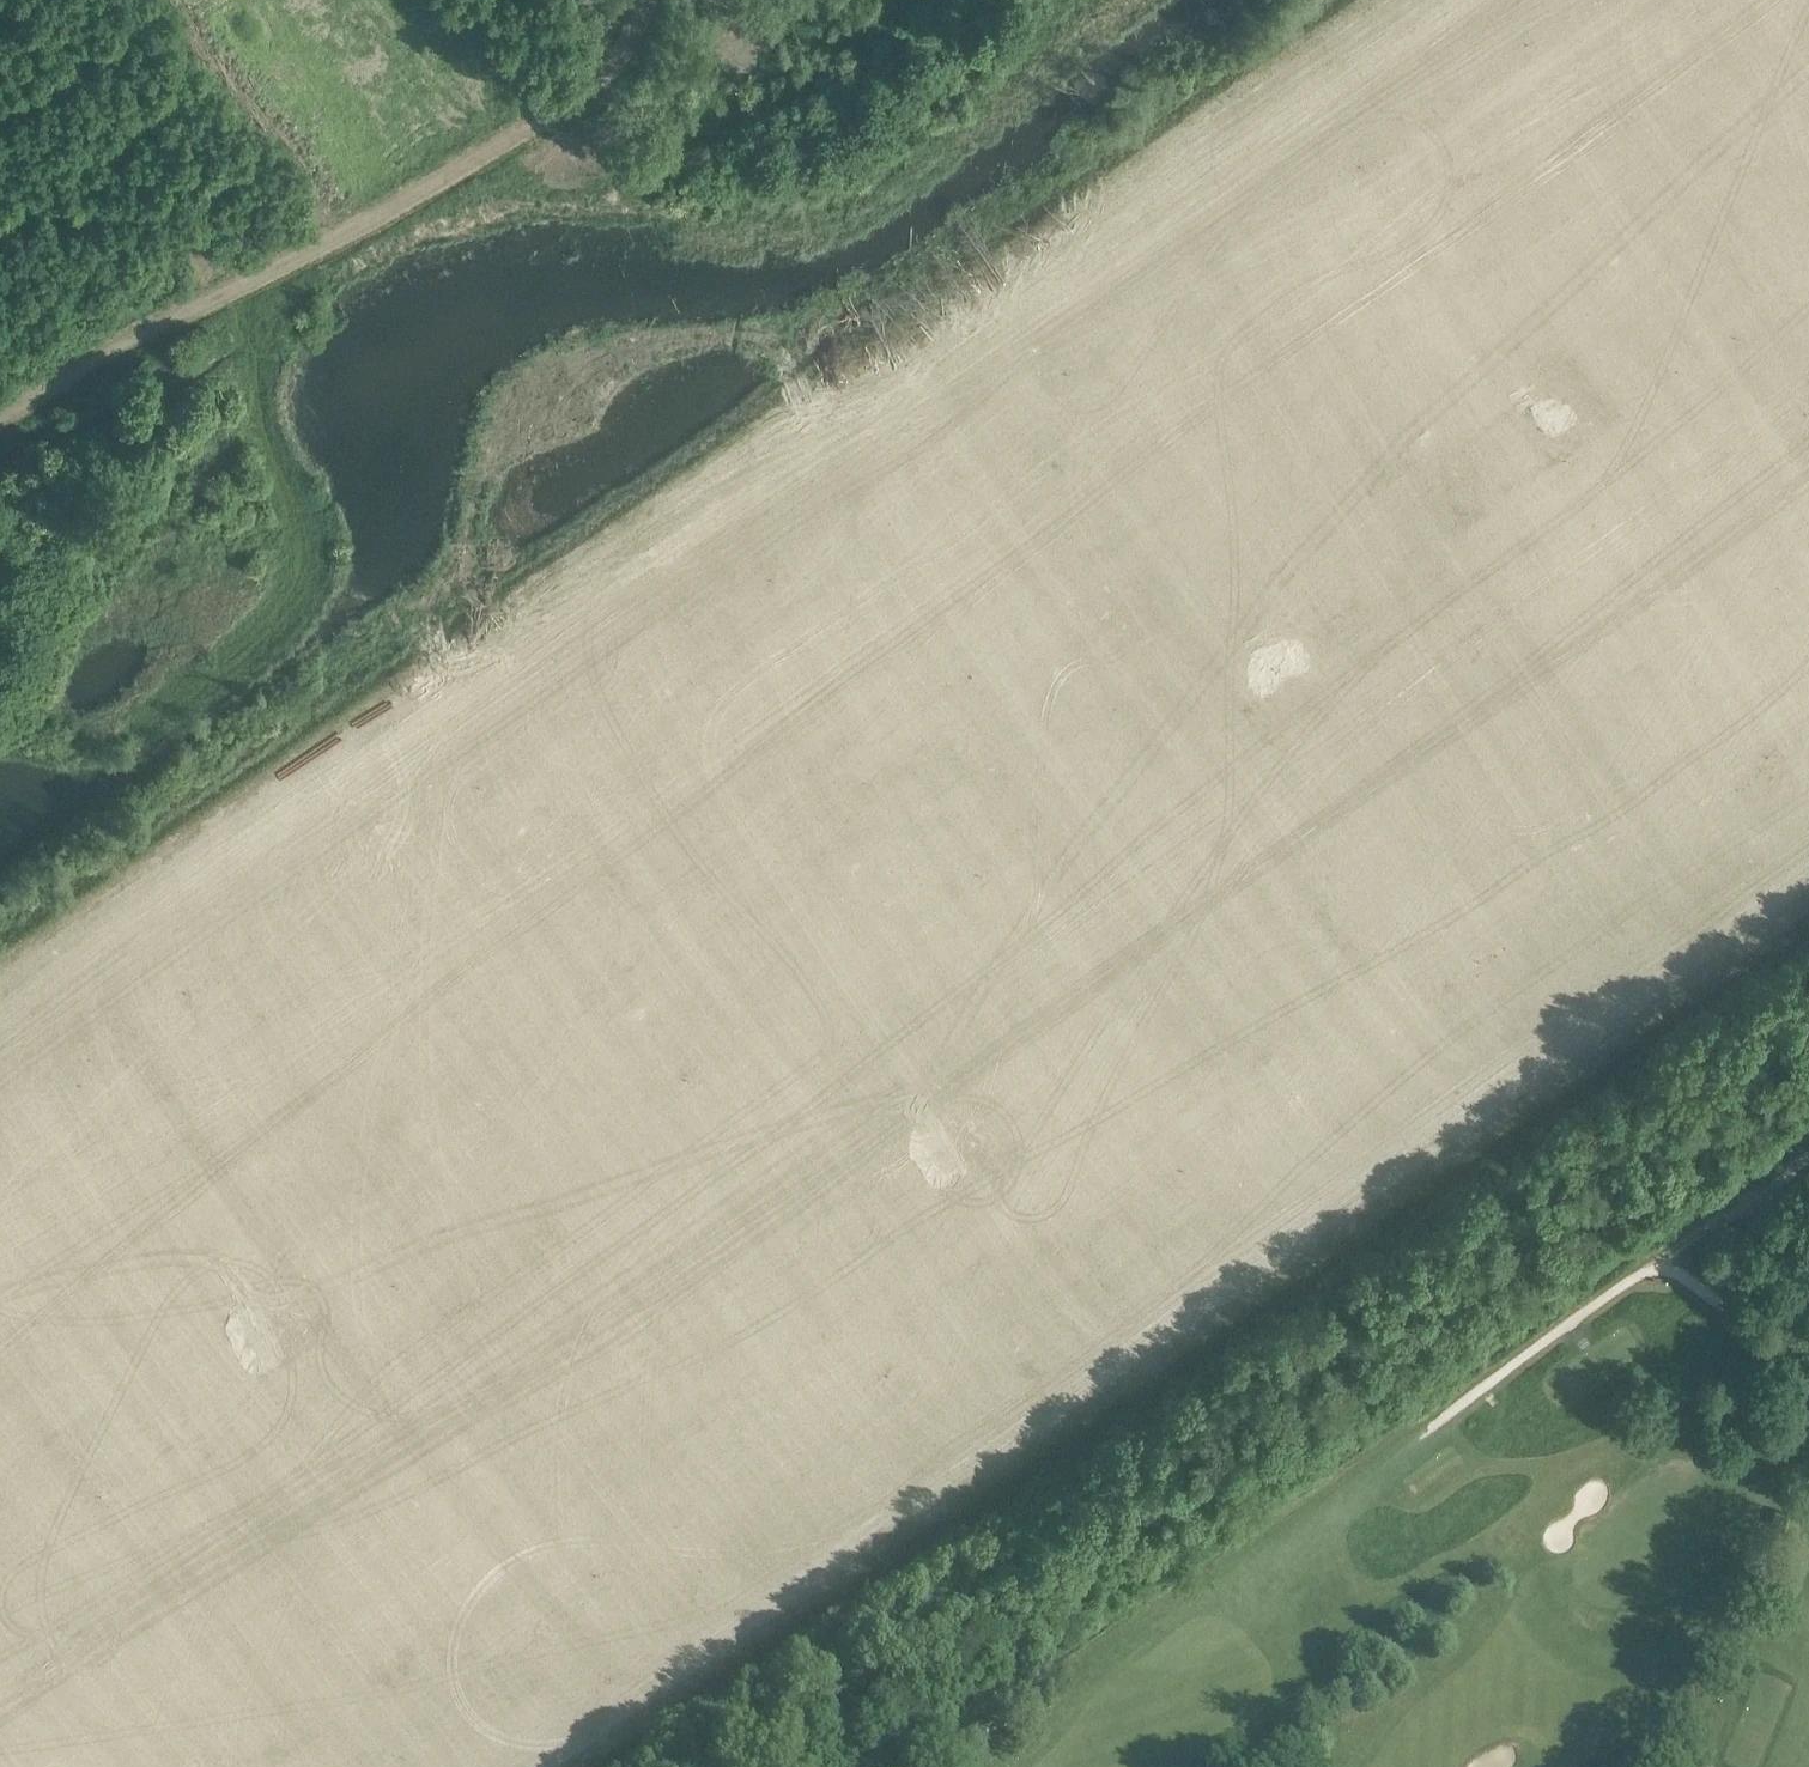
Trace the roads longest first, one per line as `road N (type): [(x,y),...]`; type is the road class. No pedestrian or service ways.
road 1 (track): [(636,0),(623,53),(585,95),(160,324),(0,421)]
road 2 (residential): [(469,209),(295,0)]

